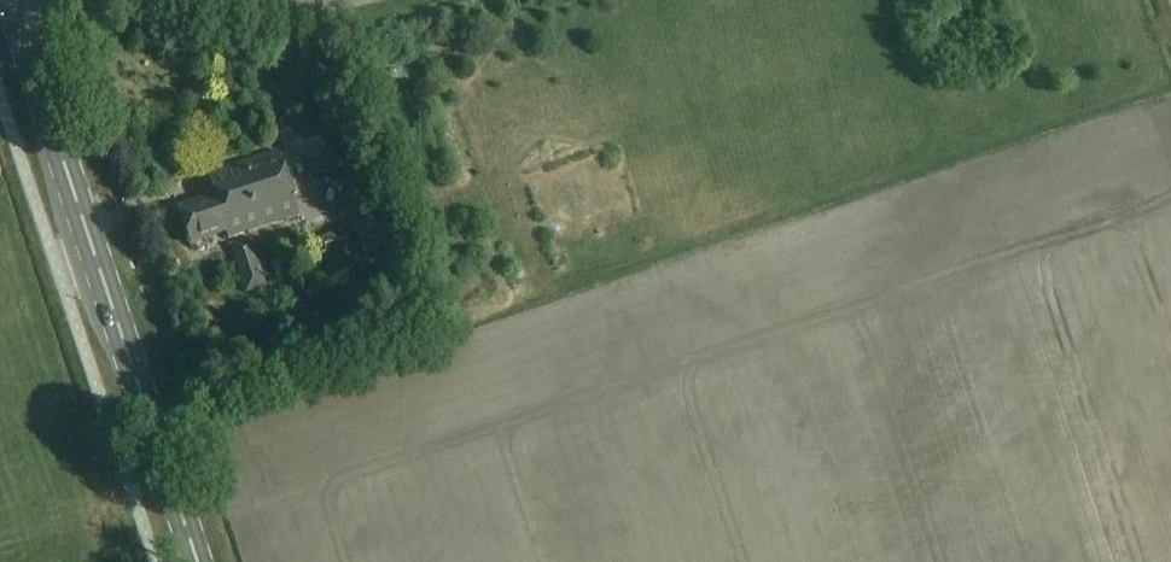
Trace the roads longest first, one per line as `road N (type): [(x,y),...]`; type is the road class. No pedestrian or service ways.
road 1 (primary): [(198,561),(9,0)]

